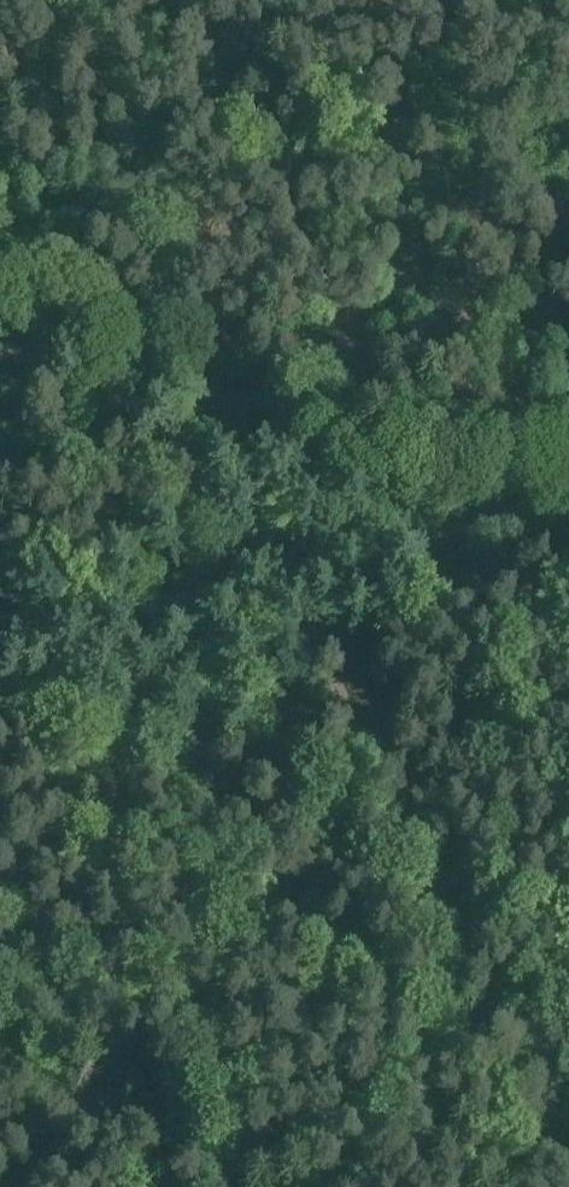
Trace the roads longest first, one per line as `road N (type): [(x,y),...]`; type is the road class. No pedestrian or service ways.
road 1 (track): [(568,1145),(442,902),(309,593),(278,559)]
road 2 (track): [(278,559),(223,490),(218,415),(0,351)]
road 3 (track): [(568,477),(278,559)]
road 4 (track): [(278,559),(0,634)]

